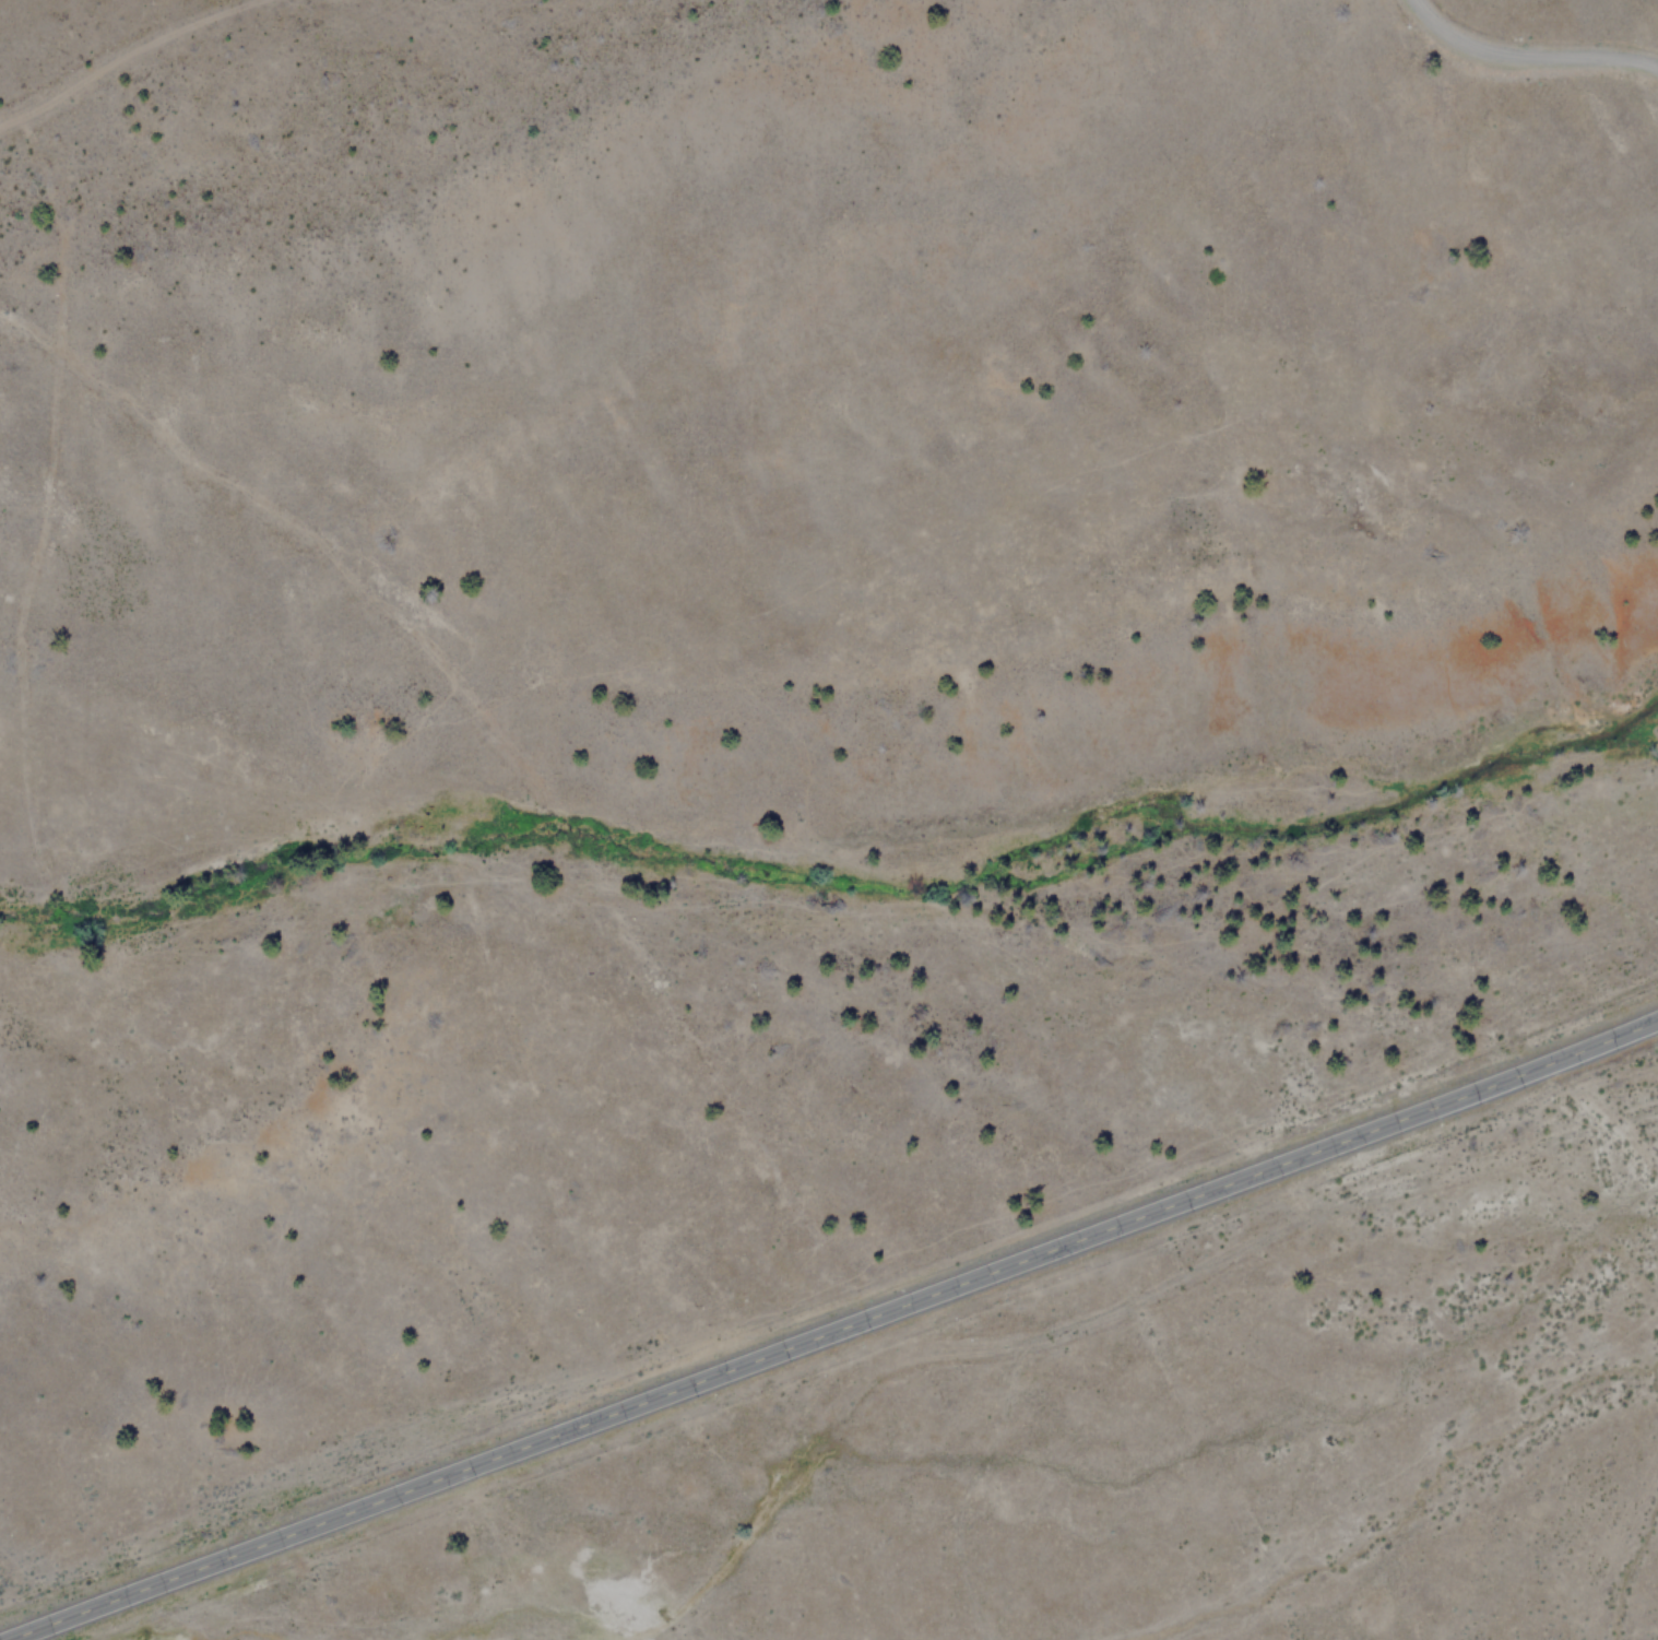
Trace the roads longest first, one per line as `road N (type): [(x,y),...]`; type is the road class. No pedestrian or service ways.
road 1 (tertiary): [(3,1639),(1657,1018)]

